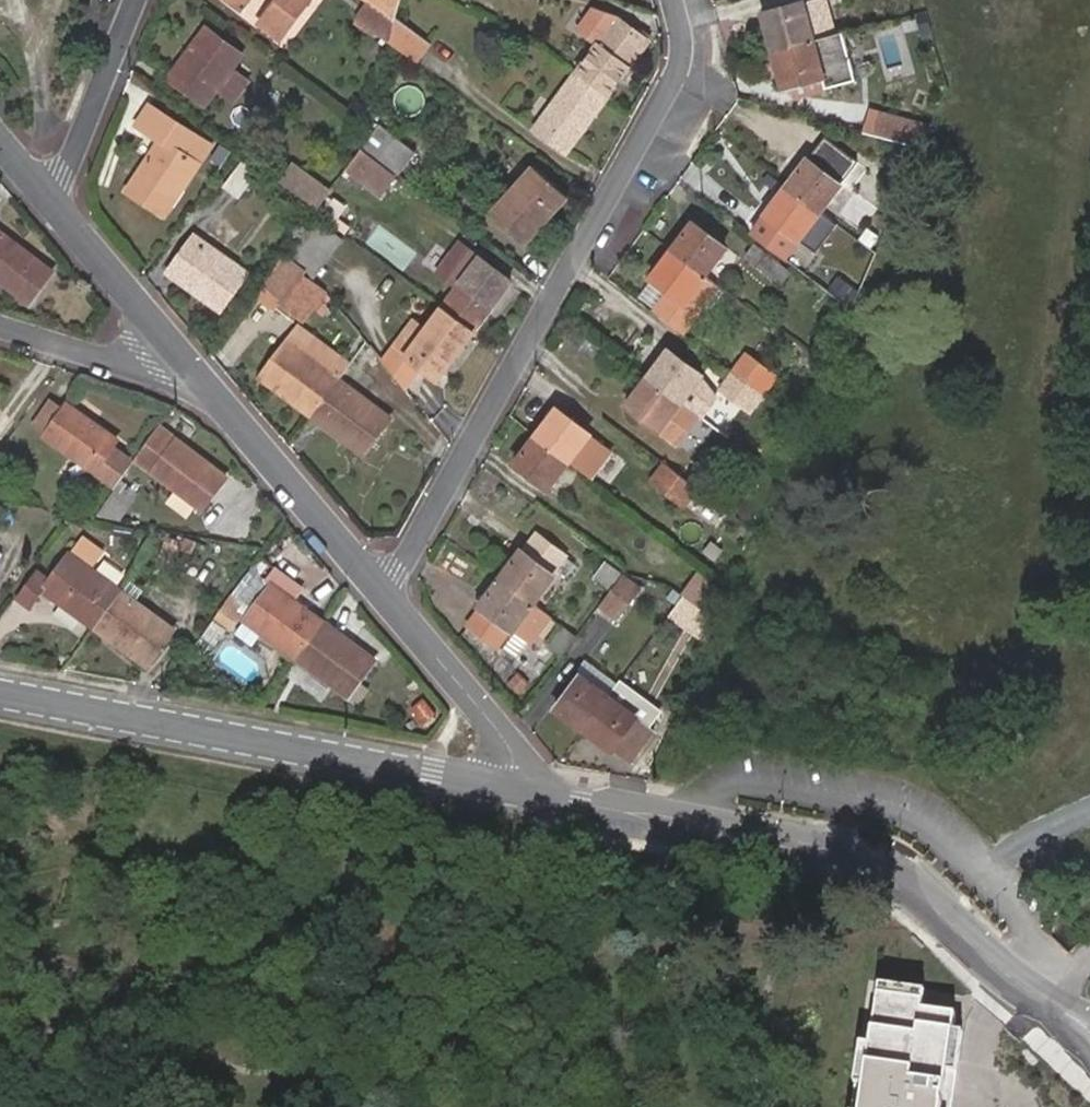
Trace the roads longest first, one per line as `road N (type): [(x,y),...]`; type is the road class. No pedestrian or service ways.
road 1 (residential): [(385,594),(681,63),(673,0)]
road 2 (tertiary): [(1049,1001),(902,884),(831,851),(516,790)]
road 3 (tertiary): [(516,790),(0,692)]
road 4 (residential): [(385,594),(209,381)]
road 5 (residential): [(516,790),(507,744),(385,594)]
road 6 (residential): [(209,381),(50,204)]
road 7 (residential): [(135,0),(50,204)]
road 8 (residential): [(209,381),(0,320)]

